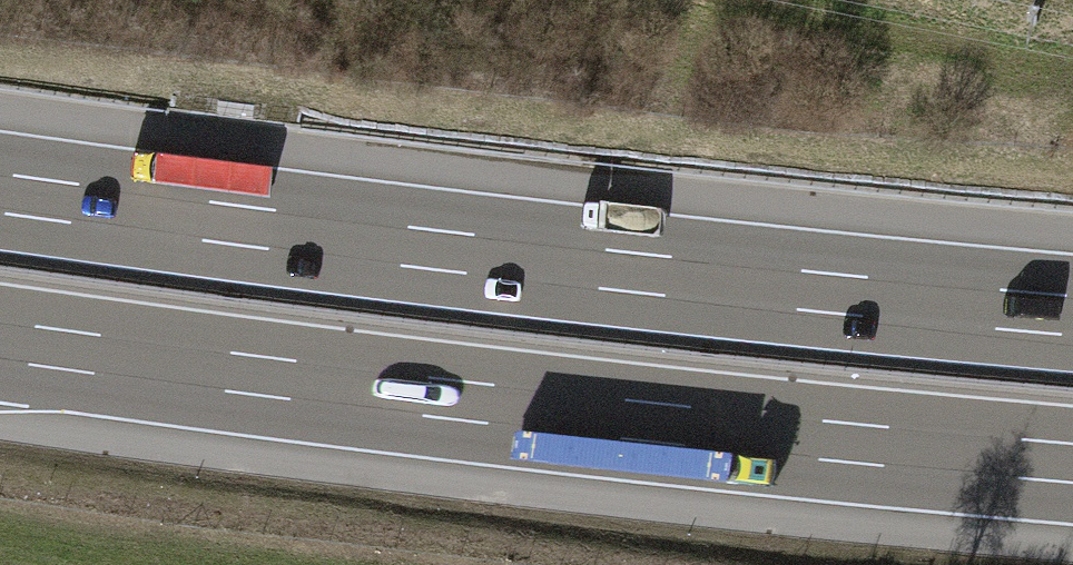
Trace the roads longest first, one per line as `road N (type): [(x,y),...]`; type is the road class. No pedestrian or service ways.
road 1 (motorway): [(1072,314),(472,252),(0,191)]
road 2 (motorway): [(0,342),(455,401),(1072,464)]

